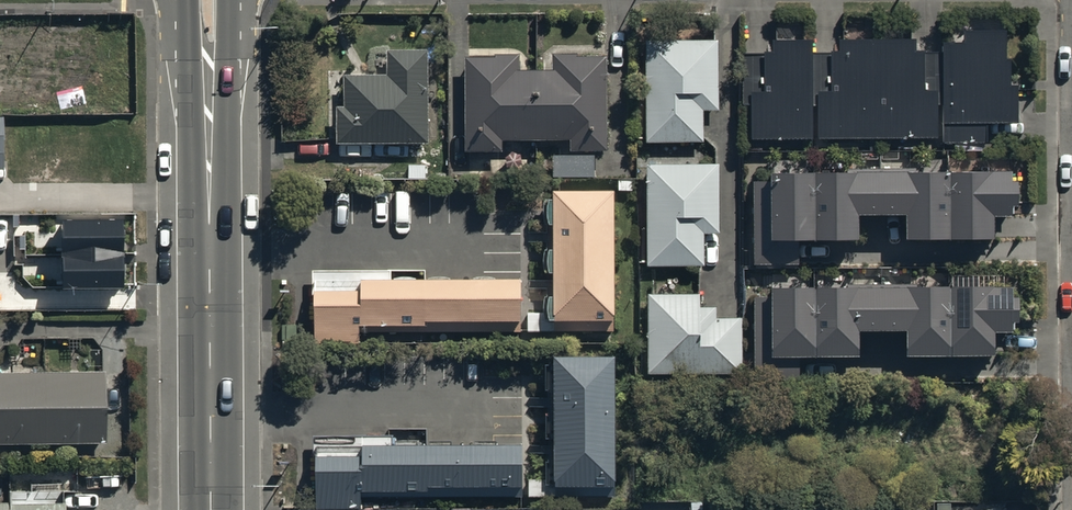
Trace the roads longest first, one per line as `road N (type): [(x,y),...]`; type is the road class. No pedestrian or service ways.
road 1 (primary): [(209,0),(212,509)]

